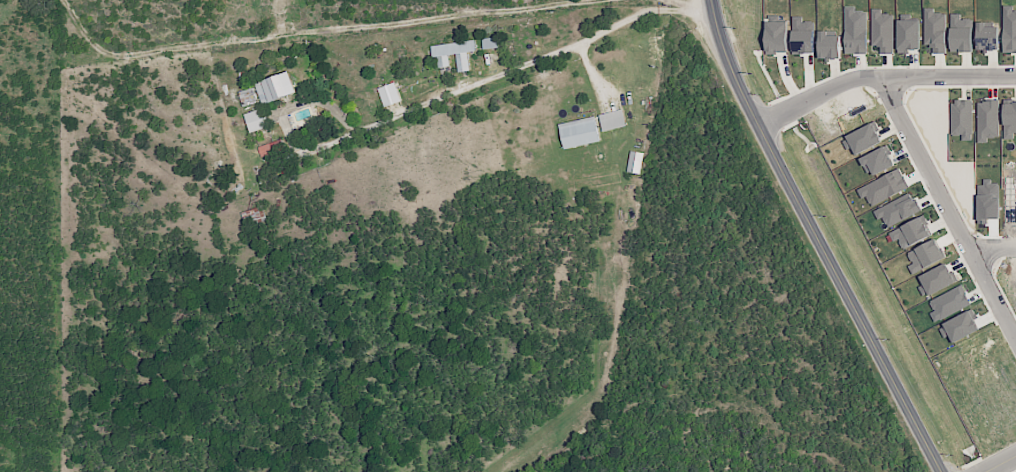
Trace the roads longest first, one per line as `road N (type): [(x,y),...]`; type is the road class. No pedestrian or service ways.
road 1 (residential): [(61,0),(91,44),(124,57),(639,0)]
road 2 (tertiary): [(711,0),(750,108),(941,471)]
road 3 (residential): [(886,76),(894,108),(1015,337)]
road 4 (residential): [(758,124),(850,80),(886,76)]
road 5 (residential): [(886,76),(1015,75)]

